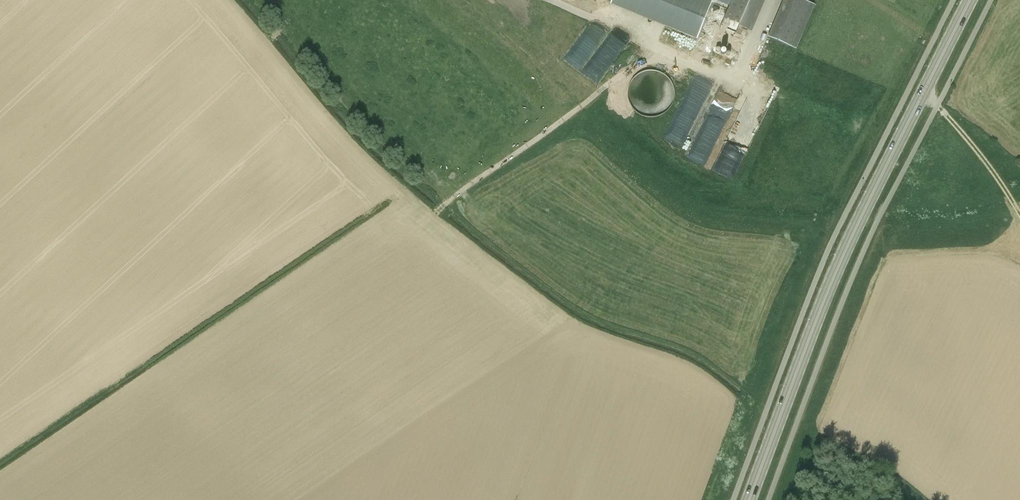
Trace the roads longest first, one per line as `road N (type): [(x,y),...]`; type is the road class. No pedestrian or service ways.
road 1 (secondary): [(748,499),(828,288),(969,0)]
road 2 (track): [(1019,214),(941,109)]

